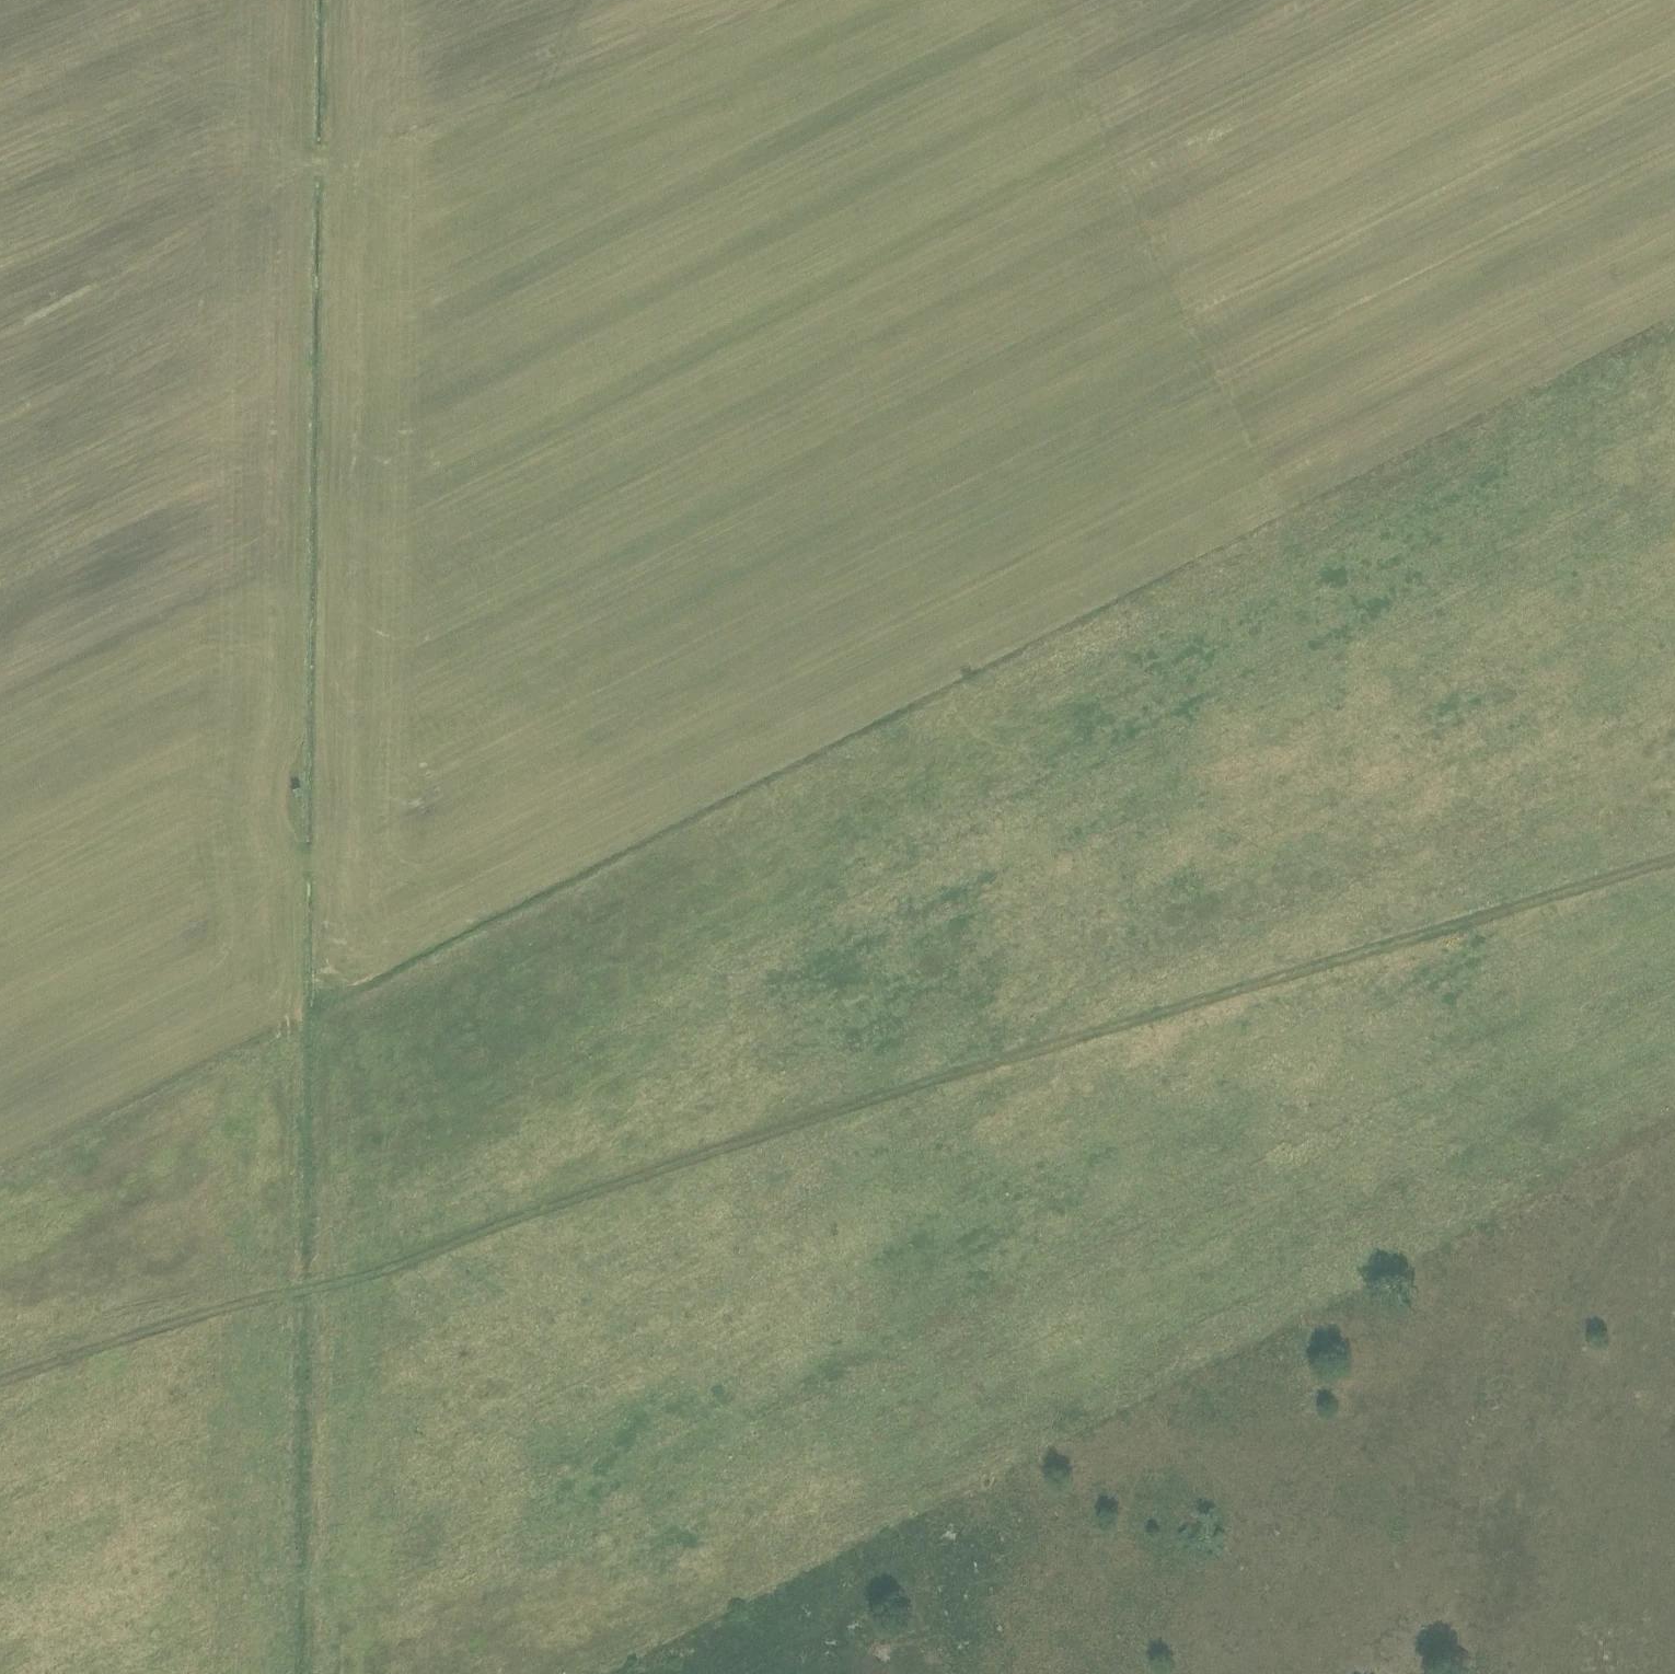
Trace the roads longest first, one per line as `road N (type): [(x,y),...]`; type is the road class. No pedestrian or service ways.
road 1 (track): [(1644,1143),(1581,1287),(1490,1616),(1483,1673)]

